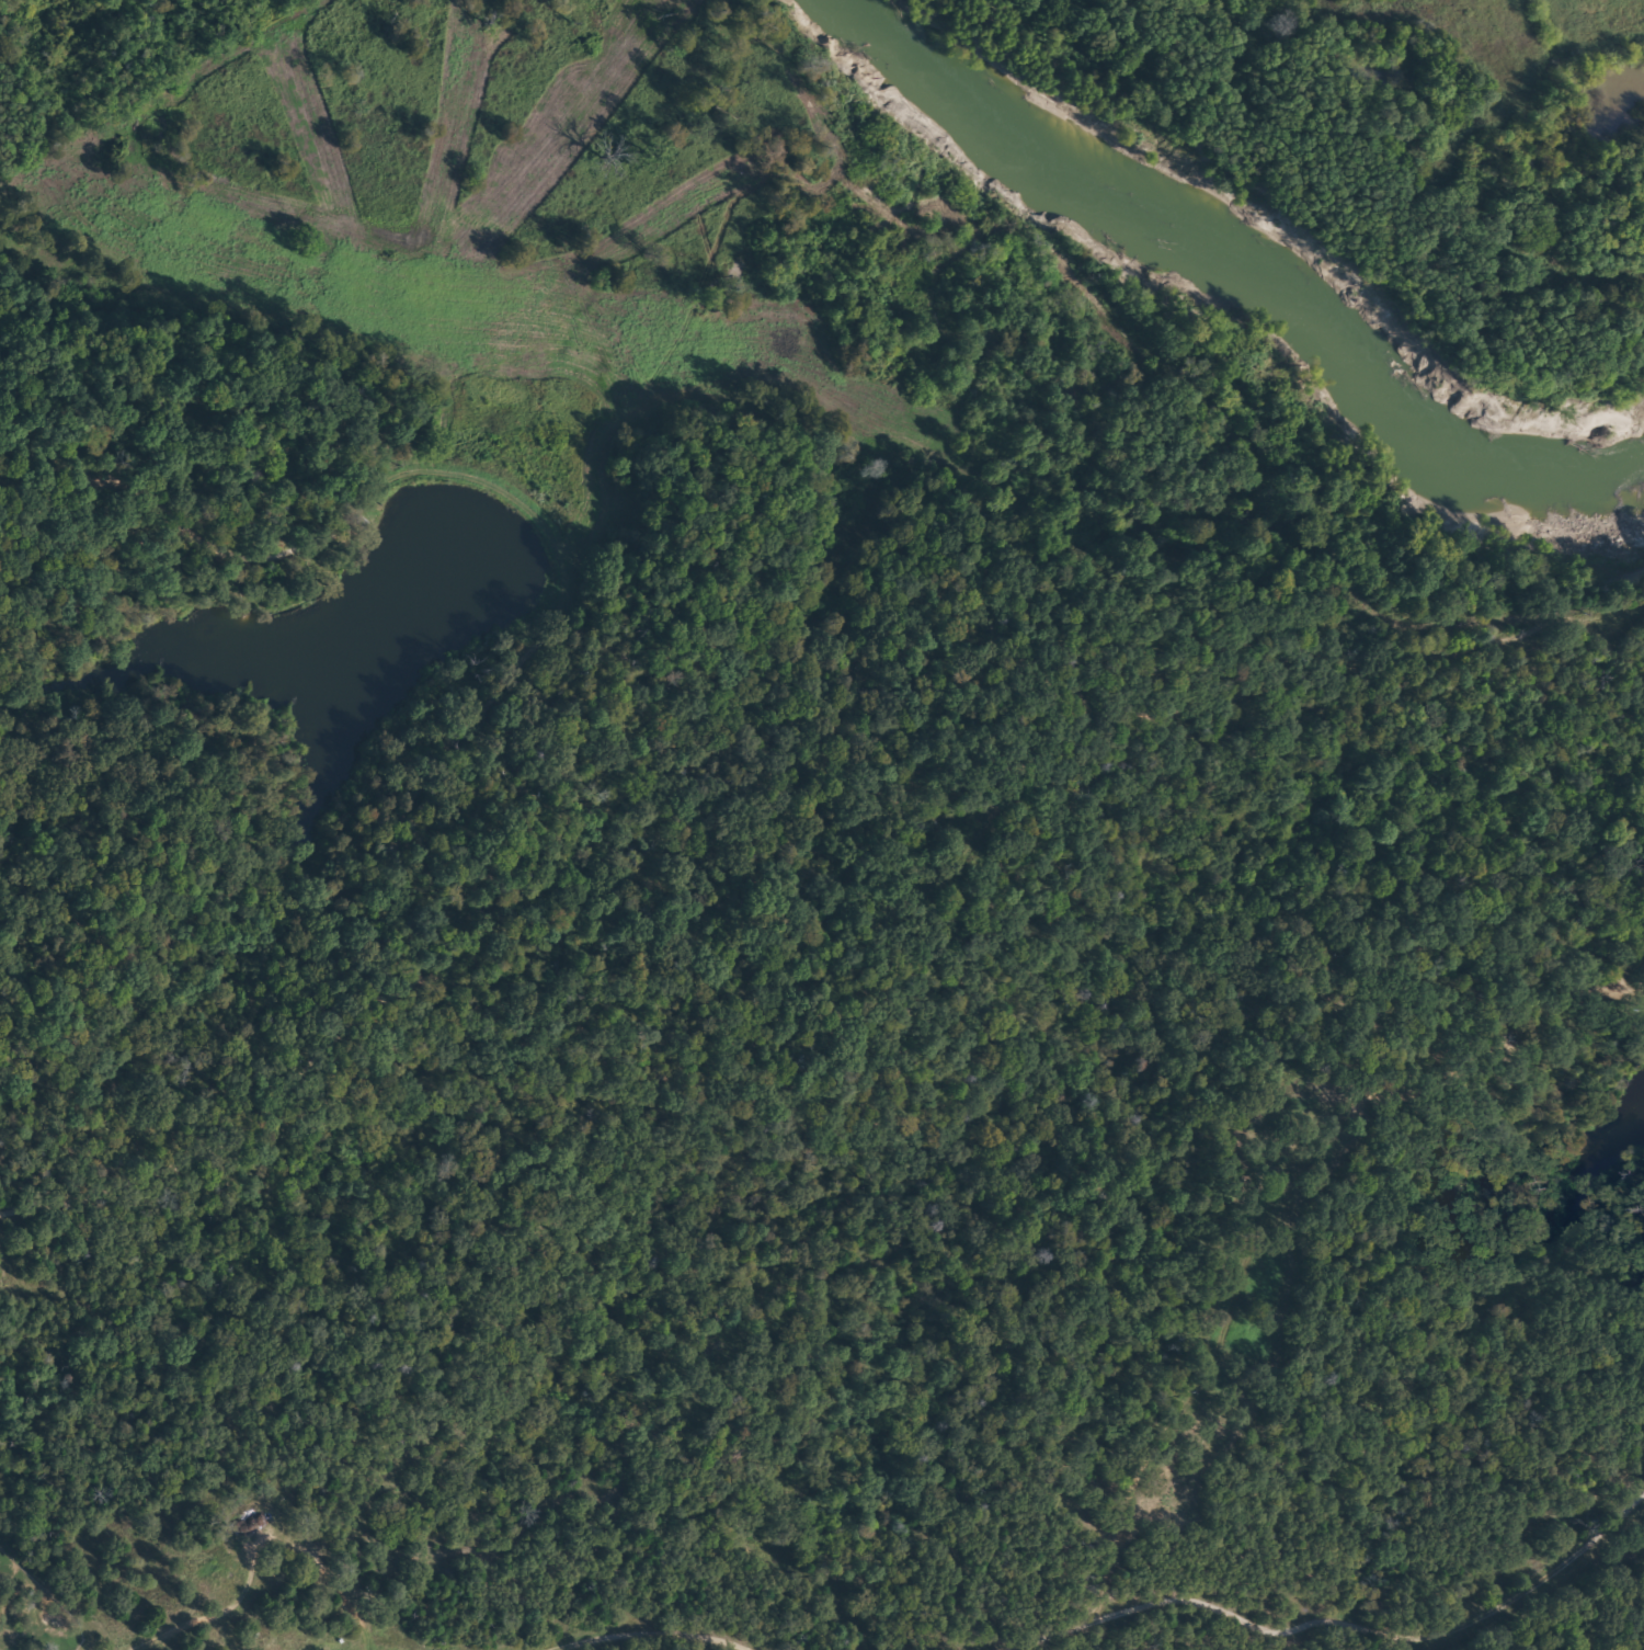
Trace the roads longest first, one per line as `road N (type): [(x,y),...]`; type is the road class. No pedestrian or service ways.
road 1 (residential): [(0,1205),(194,1149),(318,1130),(349,1107),(398,1026),(424,1002),(473,978),(559,968),(713,970),(790,957),(892,919),(959,862),(1122,674),(1199,626),(1300,611),(1643,600)]
road 2 (residential): [(986,1649),(1172,1590),(1275,1621),(1332,1611),(1408,1625)]
road 3 (residential): [(233,555),(151,475),(111,457),(87,462),(0,535)]
road 4 (residential): [(488,1649),(672,1628),(729,1634),(765,1649)]

